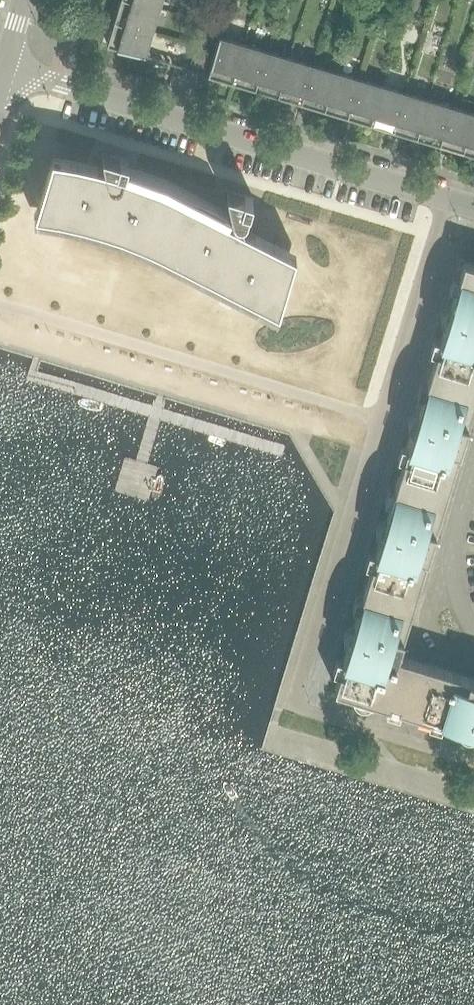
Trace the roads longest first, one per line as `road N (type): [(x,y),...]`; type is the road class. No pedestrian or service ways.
road 1 (residential): [(473,212),(4,67)]
road 2 (residential): [(473,636),(451,571),(452,537),(473,466)]

